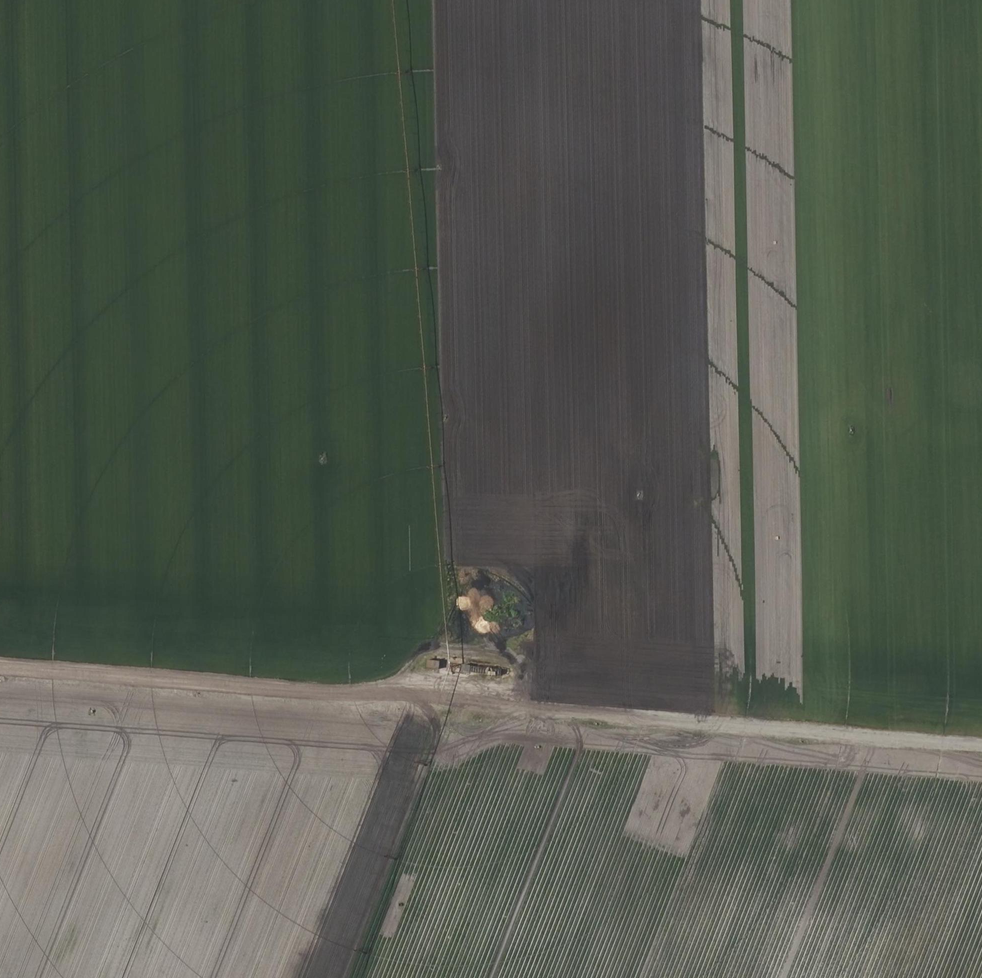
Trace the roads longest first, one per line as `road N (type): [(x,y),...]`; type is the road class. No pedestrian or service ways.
road 1 (track): [(981,748),(0,670)]

